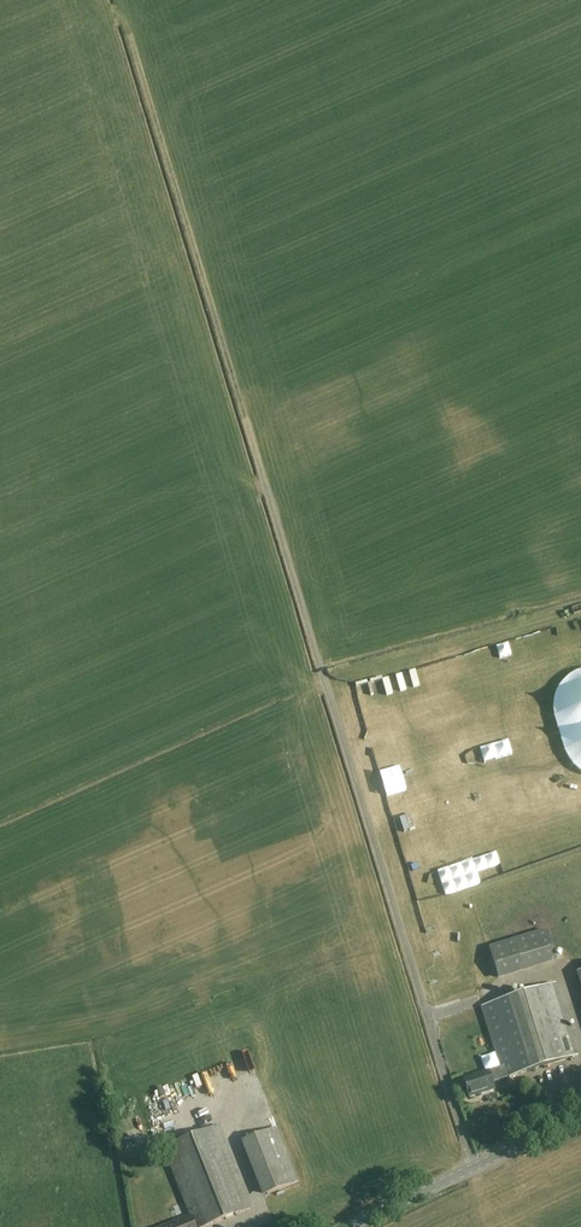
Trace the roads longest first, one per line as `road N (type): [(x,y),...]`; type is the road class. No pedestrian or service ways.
road 1 (track): [(473,1171),(131,35)]
road 2 (unclassified): [(359,1226),(580,1119)]

